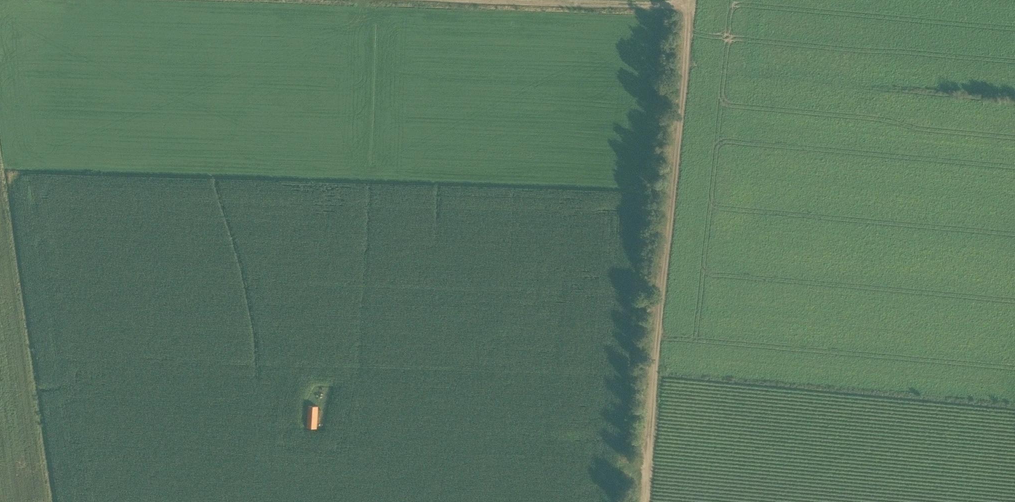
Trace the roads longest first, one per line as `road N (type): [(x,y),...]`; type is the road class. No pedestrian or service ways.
road 1 (track): [(637,501),(686,6),(456,0)]

